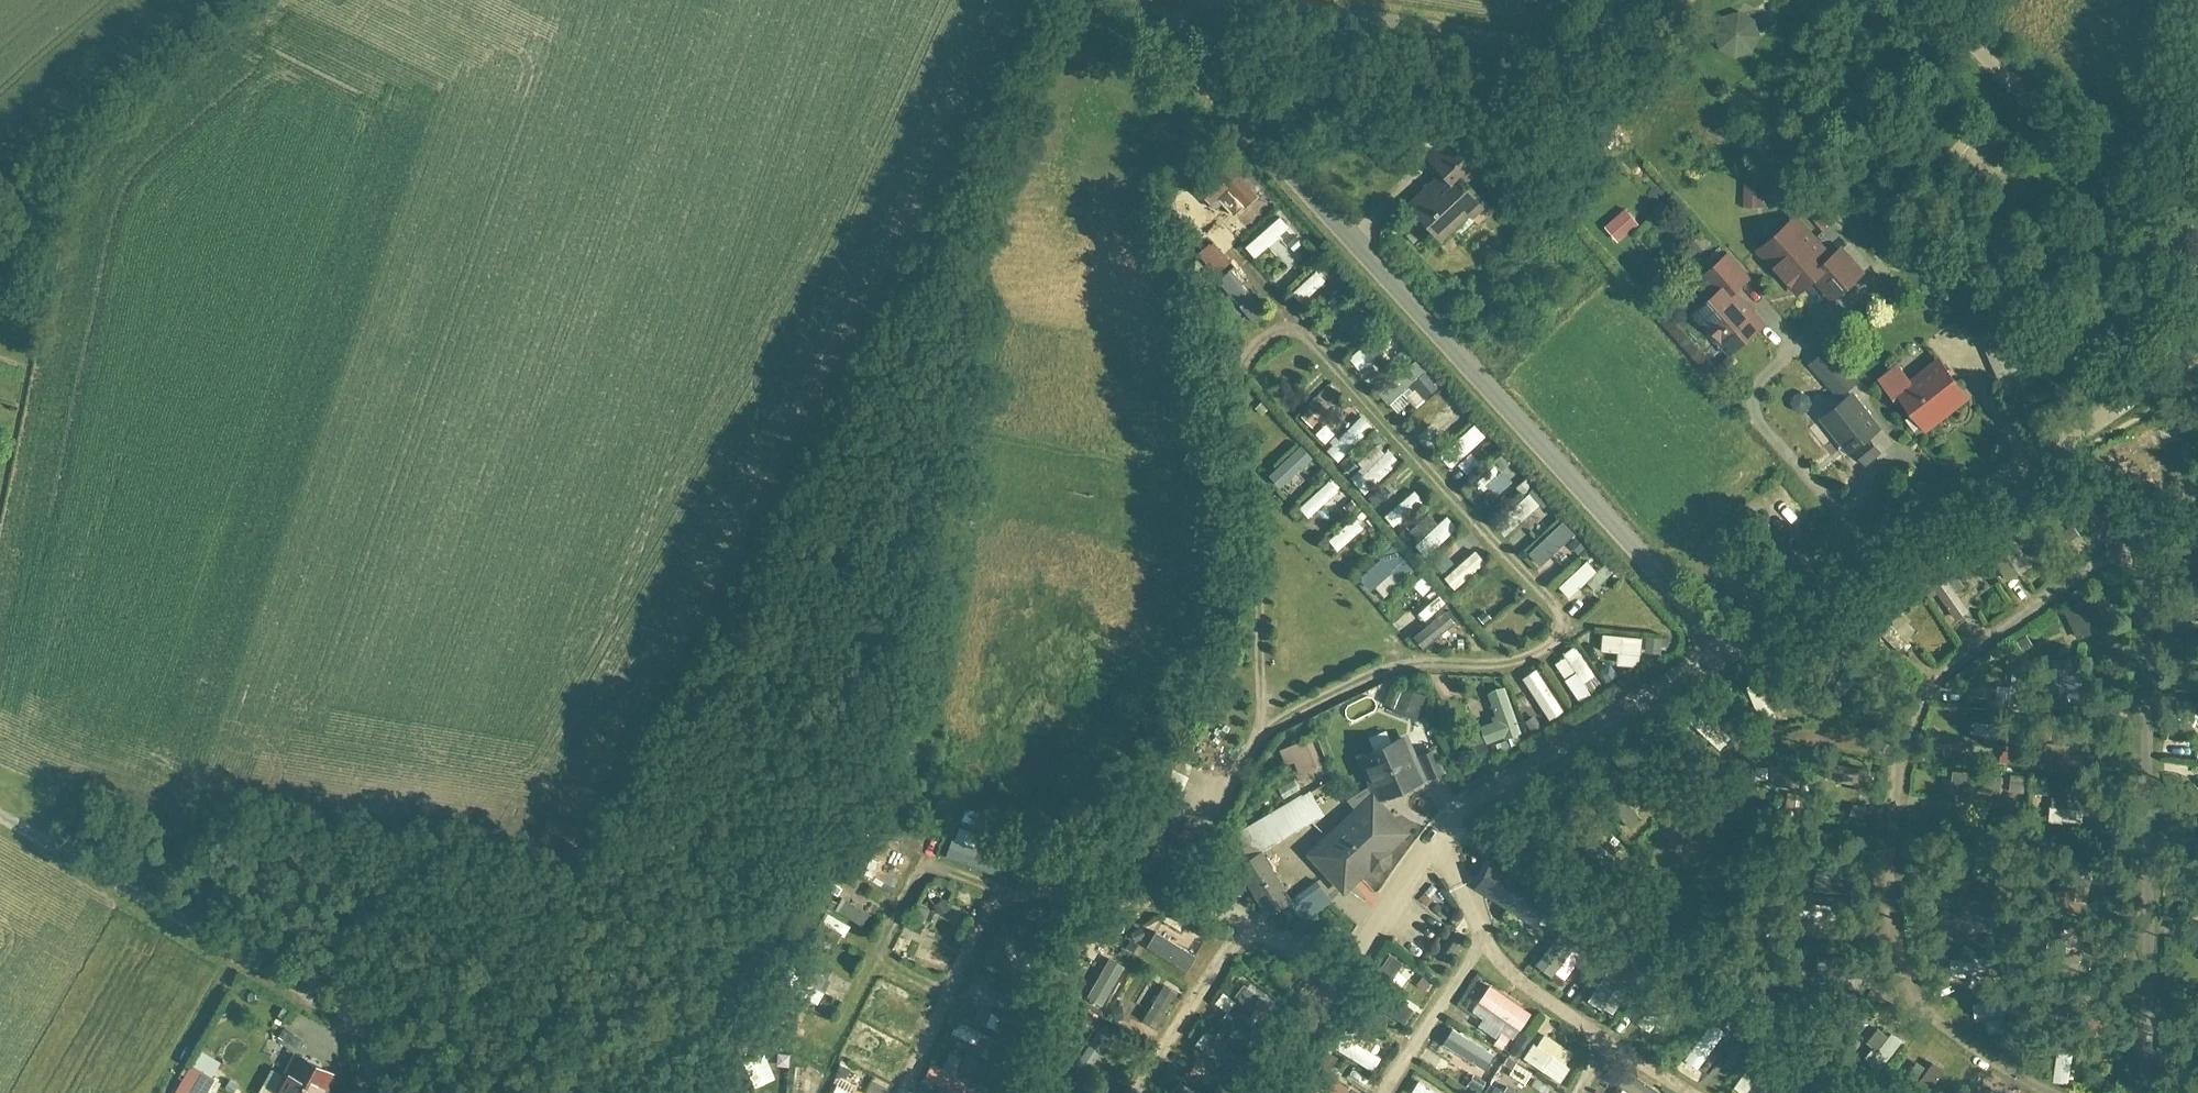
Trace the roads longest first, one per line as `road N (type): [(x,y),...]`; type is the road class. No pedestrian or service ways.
road 1 (residential): [(1158,29),(1730,649)]
road 2 (residential): [(1269,1092),(1444,827),(1483,795),(1730,649)]
road 3 (residential): [(1730,649),(2197,355)]
road 4 (residential): [(1675,0),(1543,42),(1287,0)]
road 5 (residential): [(0,819),(343,1009)]
road 6 (residential): [(1930,0),(2197,260)]

